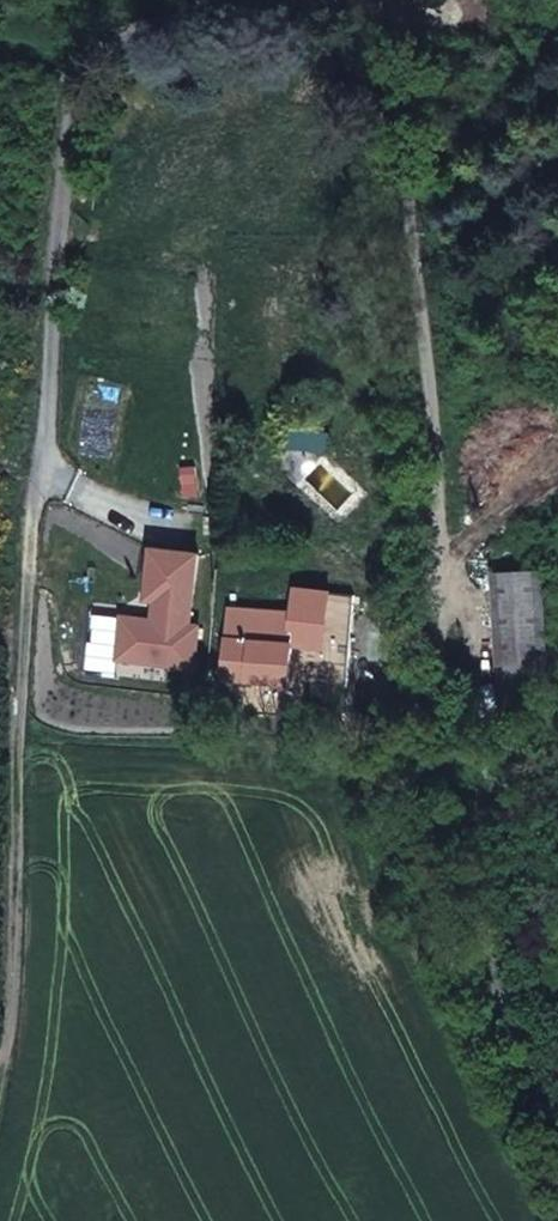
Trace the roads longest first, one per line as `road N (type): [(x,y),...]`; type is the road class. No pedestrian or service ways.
road 1 (track): [(0,1085),(22,651),(81,65),(105,43),(179,18),(395,2)]
road 2 (track): [(557,1149),(538,1106),(436,698),(422,321),(390,82),(395,2)]

